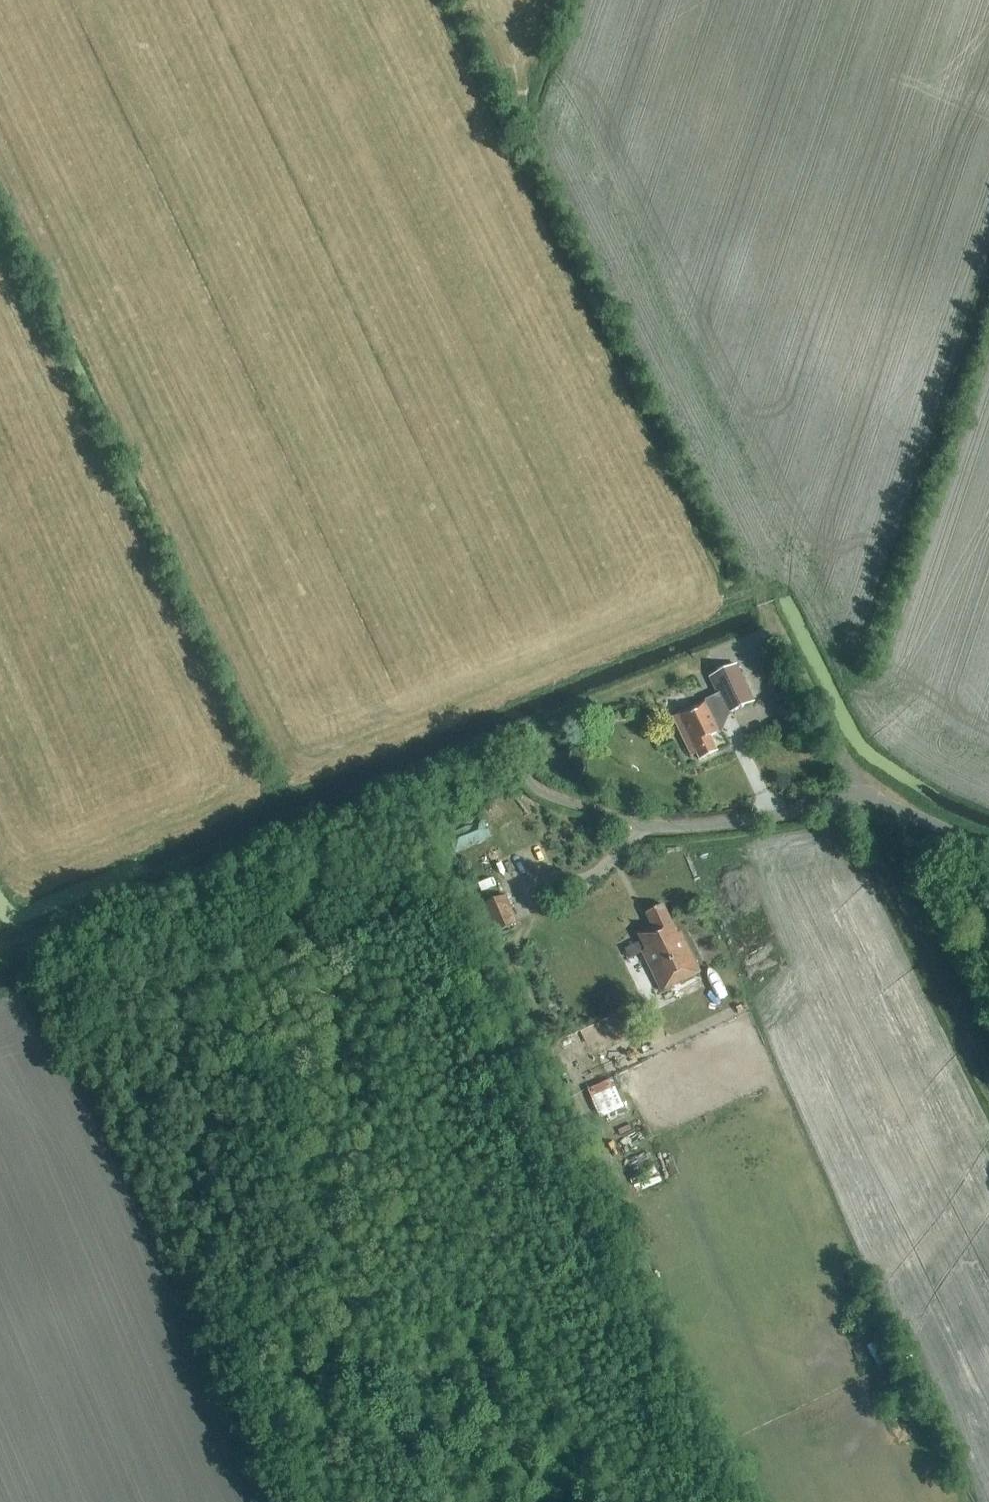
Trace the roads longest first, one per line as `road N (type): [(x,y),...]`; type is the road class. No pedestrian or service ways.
road 1 (unclassified): [(615,801),(682,818),(744,822),(891,802),(988,844)]

